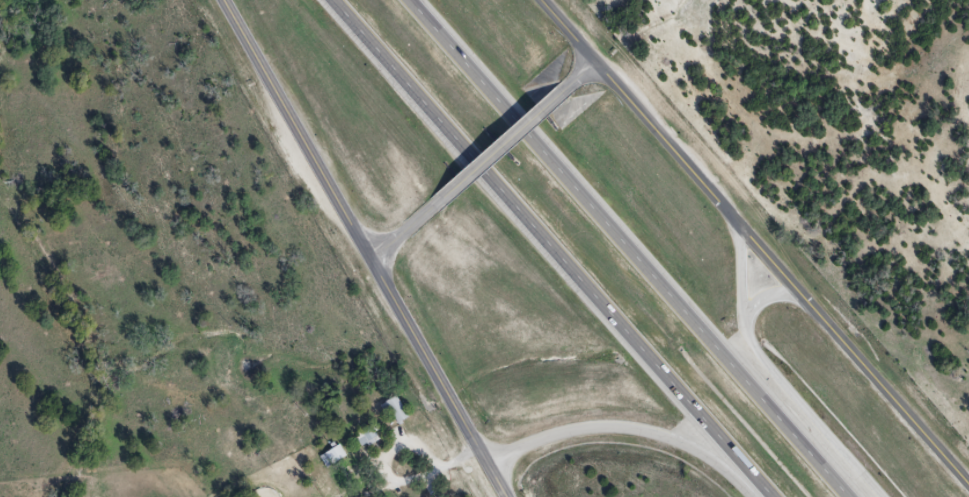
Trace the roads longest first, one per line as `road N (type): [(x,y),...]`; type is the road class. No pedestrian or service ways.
road 1 (motorway): [(848,496),(406,0)]
road 2 (motorway): [(330,0),(770,496)]
road 3 (tertiary): [(968,485),(596,61)]
road 4 (motorway): [(881,496),(771,369),(746,328),(734,221)]
road 5 (tertiary): [(370,261),(222,0)]
road 6 (motorway): [(493,470),(576,430),(624,428),(666,438),(745,496)]
road 7 (tertiary): [(370,261),(509,496)]
road 8 (tertiary): [(565,87),(433,205)]

